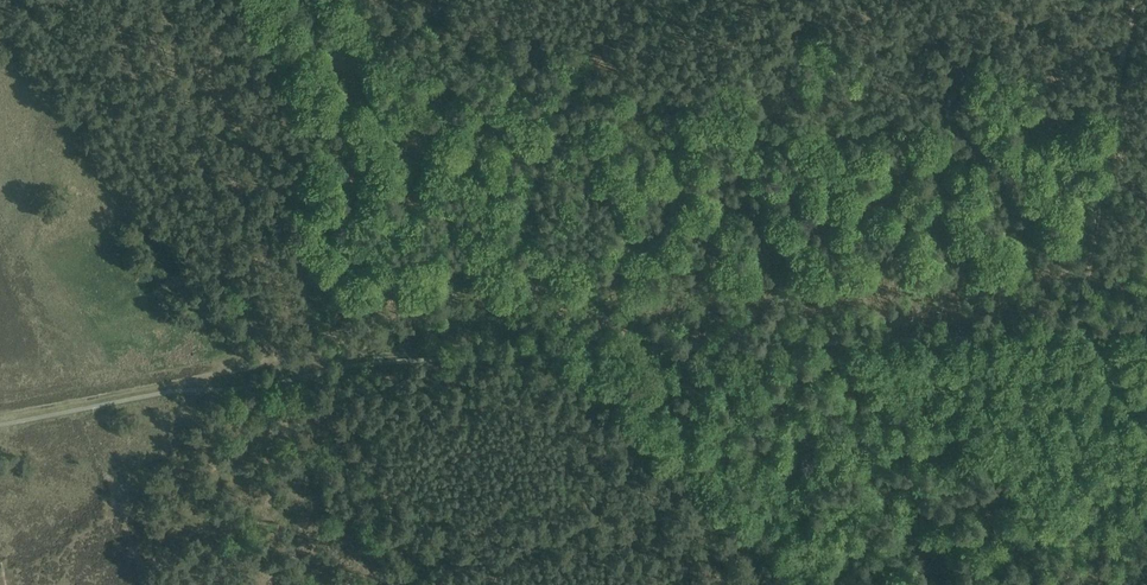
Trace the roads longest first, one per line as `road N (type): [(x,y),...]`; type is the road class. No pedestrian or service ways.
road 1 (track): [(0,417),(321,359),(1146,327)]
road 2 (track): [(440,584),(386,482),(254,328),(24,0)]
road 3 (track): [(1139,0),(1122,61),(1087,309),(1100,347),(1146,426)]

